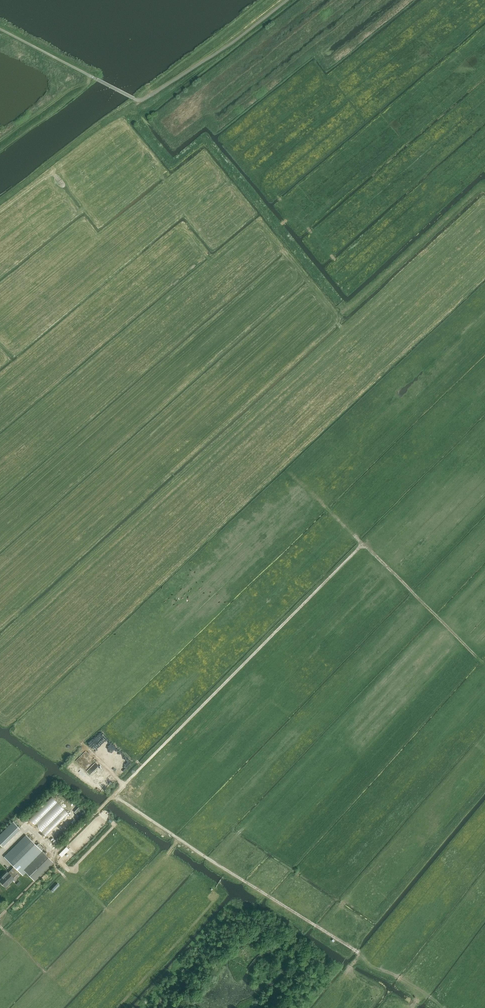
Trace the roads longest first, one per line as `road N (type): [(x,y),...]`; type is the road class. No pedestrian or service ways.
road 1 (track): [(124,785),(361,547),(475,657)]
road 2 (track): [(344,312),(0,622)]
road 3 (track): [(290,218),(277,228),(206,141),(173,164),(138,122),(207,61)]
road 4 (track): [(277,228),(344,312),(484,187)]
road 5 (track): [(361,954),(113,796)]
road 6 (track): [(0,854),(27,827),(55,855),(124,785)]
road 7 (track): [(446,1007),(361,954),(320,1006)]

